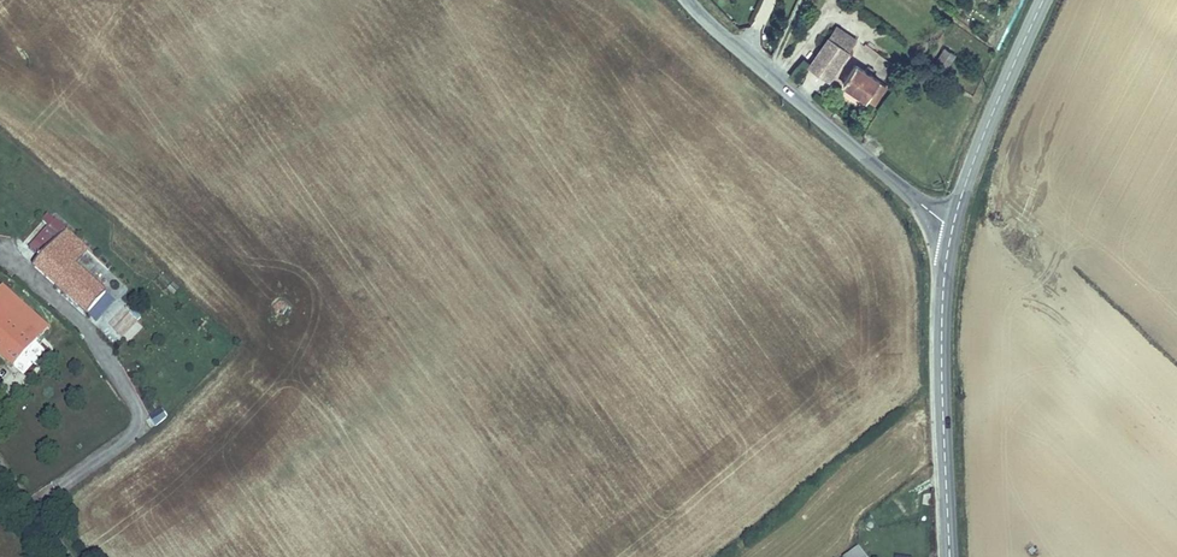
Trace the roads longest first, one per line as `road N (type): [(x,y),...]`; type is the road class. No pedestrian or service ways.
road 1 (residential): [(954,225),(686,0)]
road 2 (tertiary): [(947,556),(940,357),(954,225)]
road 3 (tertiary): [(954,225),(983,134),(1044,0)]

